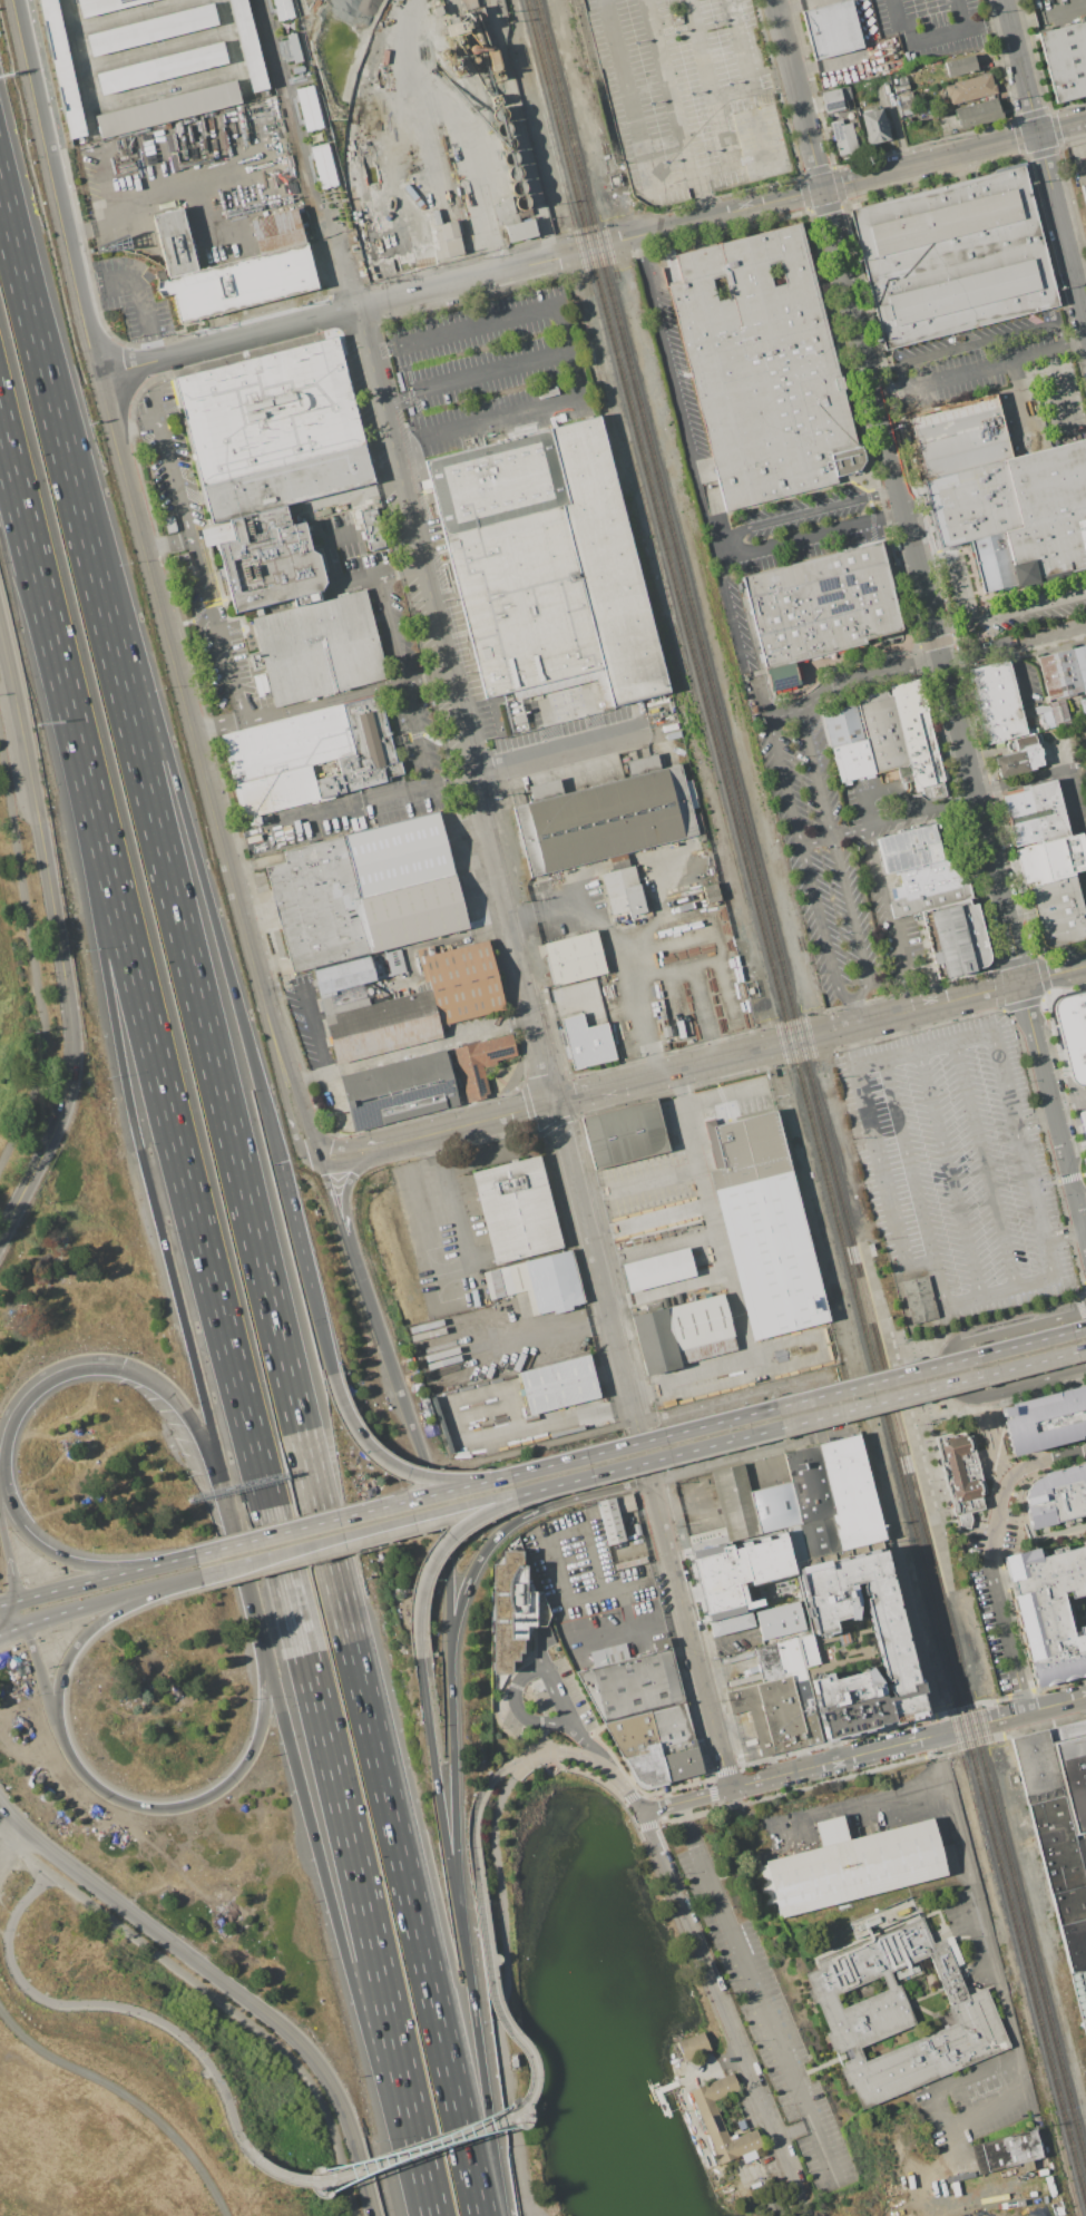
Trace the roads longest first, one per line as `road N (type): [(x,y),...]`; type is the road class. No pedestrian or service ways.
road 1 (motorway): [(482,2215),(86,546)]
road 2 (motorway): [(77,741),(312,1682),(433,2215)]
road 3 (tertiary): [(11,0),(87,346),(281,1068)]
road 4 (residential): [(822,188),(1023,983)]
road 5 (motorway): [(77,741),(125,1085),(235,1530)]
road 6 (residential): [(477,772),(636,1419)]
road 7 (motorway): [(280,1161),(159,729),(86,546)]
road 8 (tertiary): [(0,622),(71,1043),(62,1105),(0,1233)]
road 9 (motorway): [(255,1610),(345,1962),(424,2215)]
road 10 (secondary): [(1085,1327),(497,1477)]
road 11 (tertiary): [(0,1808),(310,2052),(349,2119),(373,2215)]
road 12 (secondary): [(540,1488),(1085,1349)]
road 13 (residential): [(355,309),(477,772)]
road 14 (residential): [(643,1812),(811,2215)]
road 15 (motorway): [(449,1678),(440,1512),(360,1278)]
road 16 (residential): [(643,1812),(1026,1711)]
road 17 (residential): [(636,1419),(730,1788)]
road 18 (residential): [(671,227),(1038,135)]
road 19 (motorway): [(255,1610),(263,1708),(252,1749),(228,1781),(188,1804),(136,1806),(91,1784),(69,1755)]
road 20 (motorway): [(86,546),(0,194)]
road 21 (motorway): [(0,429),(77,741)]
road 22 (motorway): [(449,1678),(463,1590),(499,1532),(542,1507),(652,1478)]
road 23 (secondary): [(497,1477),(194,1554)]
road 24 (motorway): [(464,1953),(419,1658)]
road 25 (motorway): [(464,1953),(449,1678)]
road 26 (residential): [(97,375),(355,309)]
road 27 (motorway): [(497,2215),(464,1953)]
road 28 (residential): [(1023,983),(1085,1236)]
road 29 (motorway): [(419,1658),(419,1594),(438,1549),(476,1517),(540,1488)]
road 30 (motorway): [(497,1477),(423,1476),(385,1462),(349,1421),(331,1374)]
road 31 (motorway): [(155,1564),(96,1565),(47,1548),(10,1504),(0,1454)]
road 32 (tertiary): [(555,1102),(764,1048)]
road 33 (motorway): [(120,1366),(158,1384),(185,1413),(235,1530)]
road 34 (tertiary): [(833,1031),(1023,983)]
road 35 (secondary): [(351,1533),(540,1488)]
road 36 (residential): [(775,0),(822,188)]
road 37 (residential): [(1038,135),(1085,319)]
road 38 (residential): [(503,270),(671,227)]
road 39 (residential): [(1085,1310),(968,1340),(957,1357),(966,1388)]
road 40 (motorway): [(0,1454),(10,1417),(33,1387),(80,1365),(120,1366)]
road 41 (secondary): [(198,1572),(351,1533)]
road 42 (residential): [(355,309),(503,270)]
road 43 (tertiary): [(25,1624),(169,1580)]
road 44 (tertiary): [(155,1564),(17,1600)]
road 45 (residential): [(1004,0),(1038,135)]
road 46 (tertiary): [(420,1136),(555,1102)]
road 47 (motorway): [(69,1755),(25,1624)]
road 48 (motorway): [(69,1755),(58,1682),(87,1631)]
road 49 (motorway): [(310,1287),(280,1161)]
road 50 (motorway): [(360,1278),(319,1160)]
road 51 (residential): [(966,1388),(981,1397),(1085,1371)]
road 52 (motorway): [(360,1278),(343,1202),(361,1159)]

